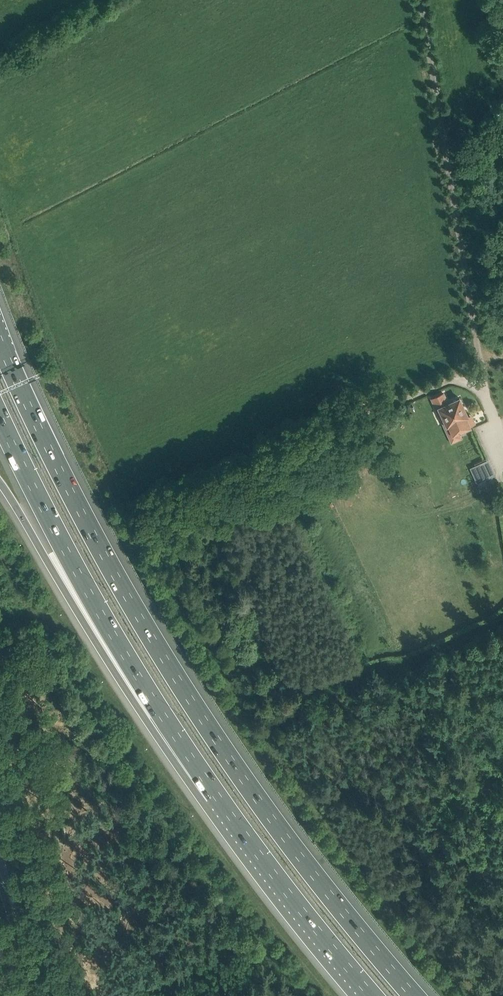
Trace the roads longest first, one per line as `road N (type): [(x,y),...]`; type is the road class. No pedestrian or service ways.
road 1 (motorway): [(413,995),(334,904),(172,670),(116,578),(0,340)]
road 2 (motorway): [(0,419),(92,598),(216,796)]
road 3 (motorway): [(0,484),(171,756),(216,796)]
road 4 (motorway): [(216,796),(373,995)]
road 5 (secondary): [(22,950),(23,906),(0,834)]

